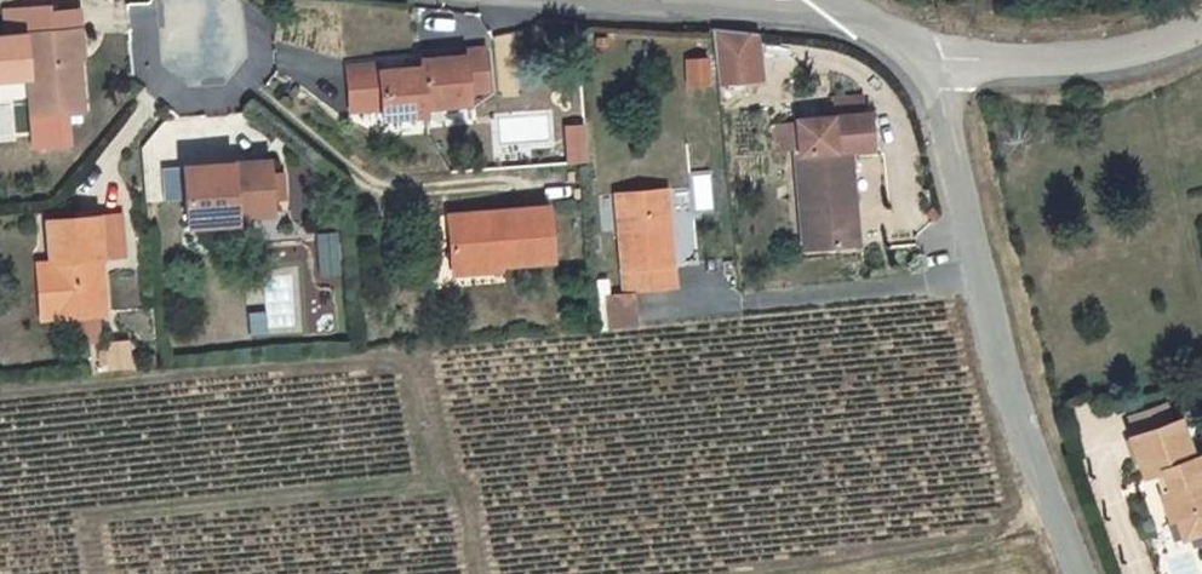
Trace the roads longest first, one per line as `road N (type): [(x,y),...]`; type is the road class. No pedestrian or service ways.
road 1 (unclassified): [(940,60),(952,149),(1012,397),(1077,573)]
road 2 (residential): [(940,60),(1079,57),(1201,22)]

